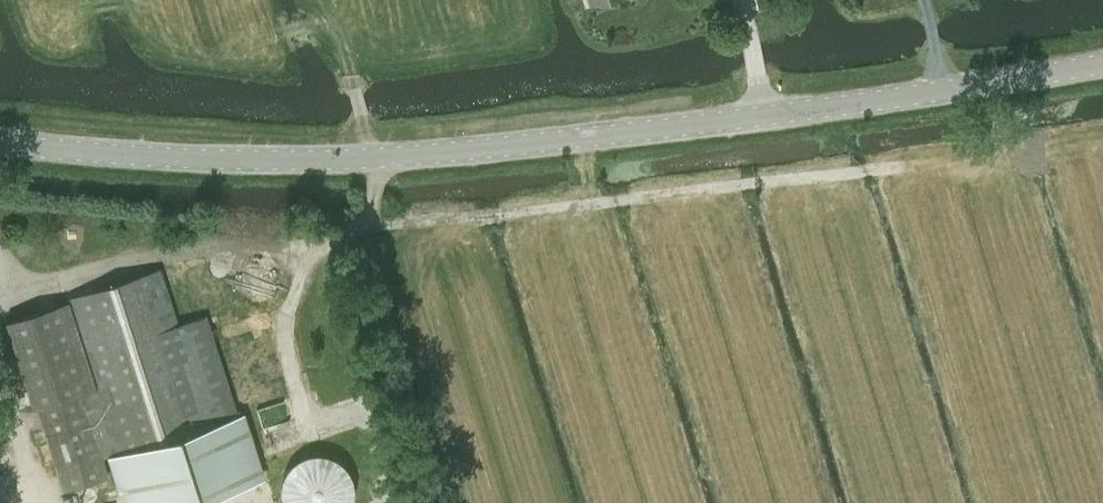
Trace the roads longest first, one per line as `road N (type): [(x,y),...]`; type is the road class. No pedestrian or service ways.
road 1 (unclassified): [(0,143),(197,159),(374,159),(762,118),(1102,64)]
road 2 (track): [(305,417),(283,321),(316,246),(370,223),(901,167)]
road 3 (track): [(29,502),(37,501),(0,367)]

